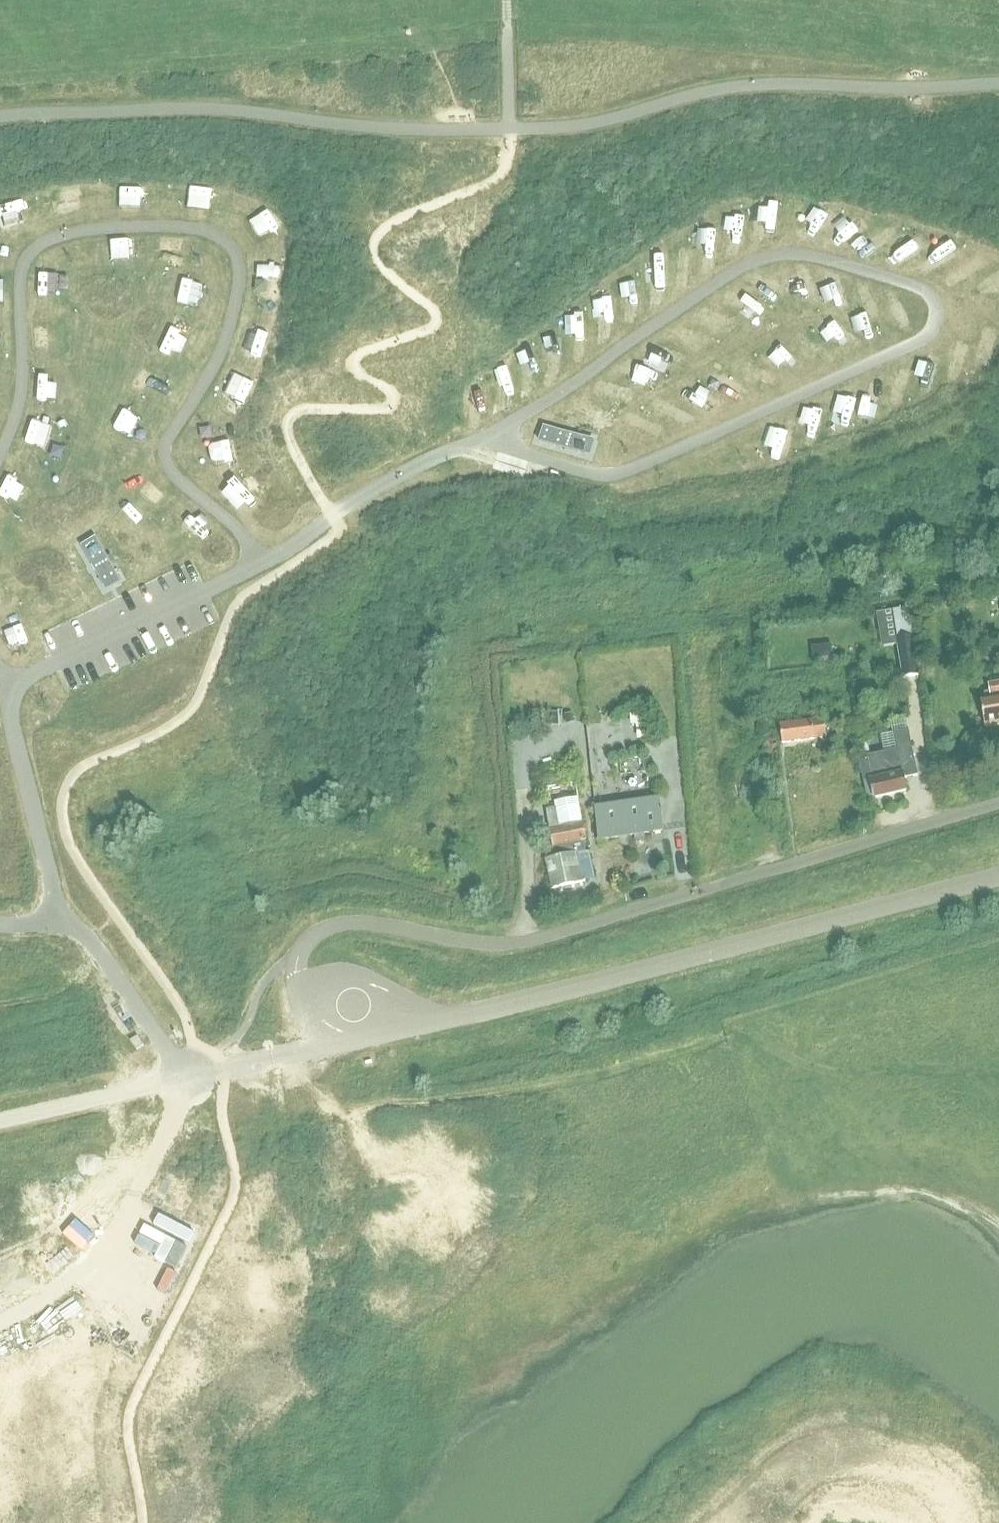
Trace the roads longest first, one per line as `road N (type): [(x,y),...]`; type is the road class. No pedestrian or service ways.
road 1 (unclassified): [(998,802),(519,942),(462,941),(368,923),(332,927),(300,949),(293,969),(301,989),(320,1000)]
road 2 (unclassified): [(448,1018),(998,876)]
road 3 (unclassified): [(320,1000),(329,1025),(358,1036),(448,1018)]
road 4 (unclassified): [(448,1018),(352,979),(331,980),(320,1000)]

